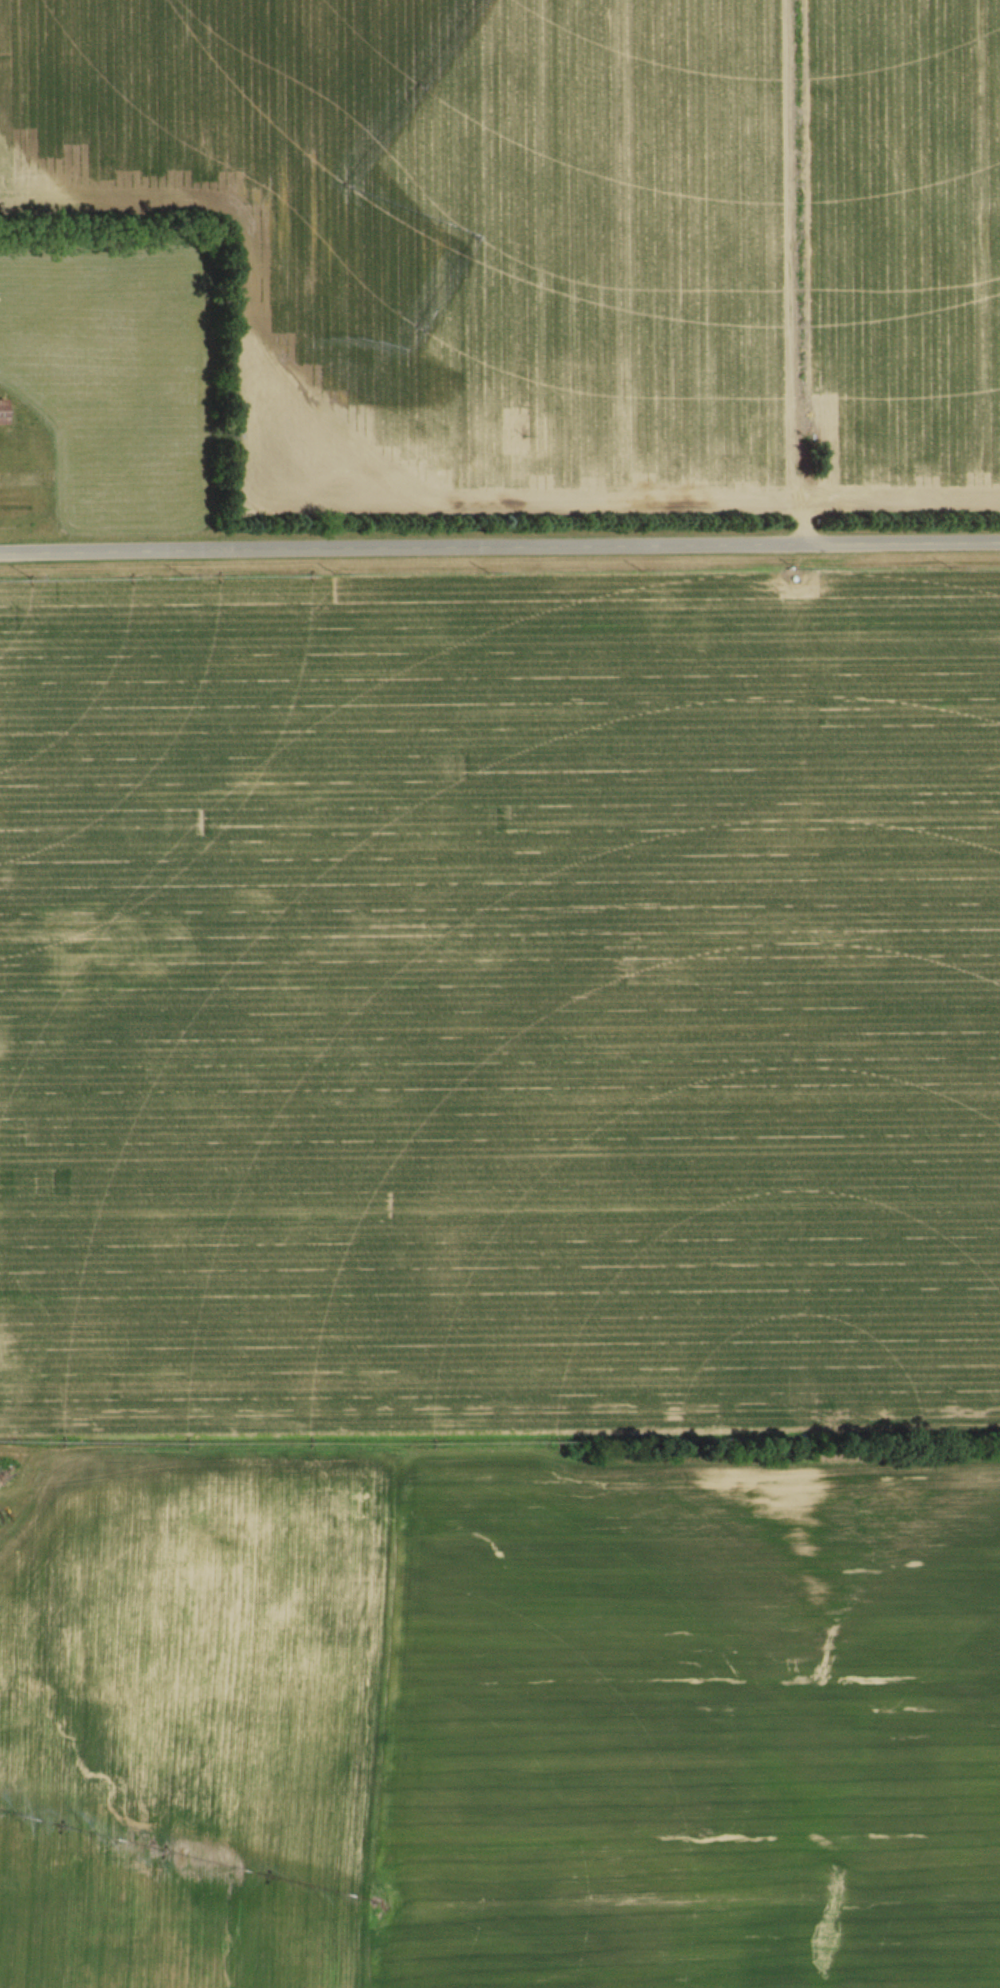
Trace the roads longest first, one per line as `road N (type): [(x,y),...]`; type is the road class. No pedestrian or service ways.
road 1 (residential): [(0,564),(999,548)]

